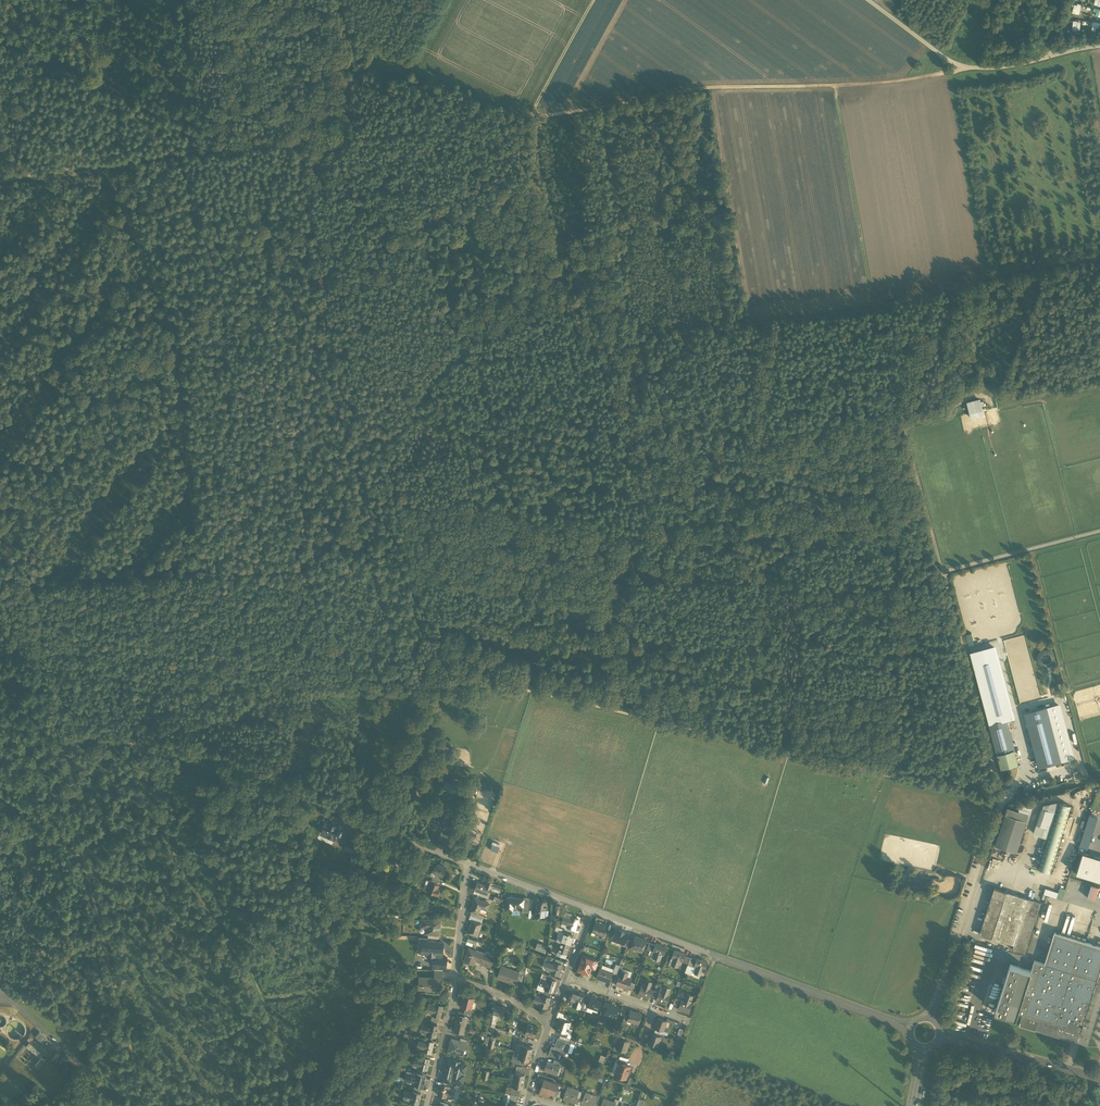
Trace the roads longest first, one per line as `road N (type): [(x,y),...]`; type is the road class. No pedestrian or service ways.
road 1 (track): [(492,682),(877,773)]
road 2 (unclassified): [(930,1017),(1003,802),(963,648)]
road 3 (residential): [(911,1027),(591,910)]
road 4 (track): [(780,321),(457,359)]
road 5 (track): [(528,118),(709,87),(834,85)]
road 6 (unclassified): [(1099,45),(973,68),(951,62),(869,0)]
road 7 (track): [(528,118),(298,140)]
road 8 (track): [(1099,261),(873,309)]
road 9 (track): [(158,683),(386,682)]
road 10 (track): [(834,85),(873,309)]
road 11 (track): [(315,236),(341,391),(398,430)]
road 12 (track): [(1000,0),(969,71),(834,85)]
road 13 (track): [(337,809),(210,755),(139,743)]
road 14 (track): [(261,998),(453,996)]
road 15 (track): [(167,840),(245,959),(261,998)]
road 16 (track): [(194,150),(25,177)]
road 17 (track): [(11,172),(36,53),(20,37),(0,35)]
road 18 (residential): [(942,1035),(1099,1078)]
road 19 (track): [(943,571),(1099,531)]
road 20 (track): [(904,425),(943,571)]
road 21 (track): [(194,150),(190,0)]
road 22 (track): [(122,1019),(261,998)]
road 23 (residential): [(467,862),(337,809)]
road 24 (track): [(528,118),(594,0)]
road 25 (residential): [(591,910),(467,862)]
road 26 (track): [(877,773),(1003,802)]
road 27 (residential): [(455,979),(426,1105)]
road 28 (track): [(344,8),(344,136)]
road 29 (track): [(956,622),(928,629),(881,611),(844,629)]

